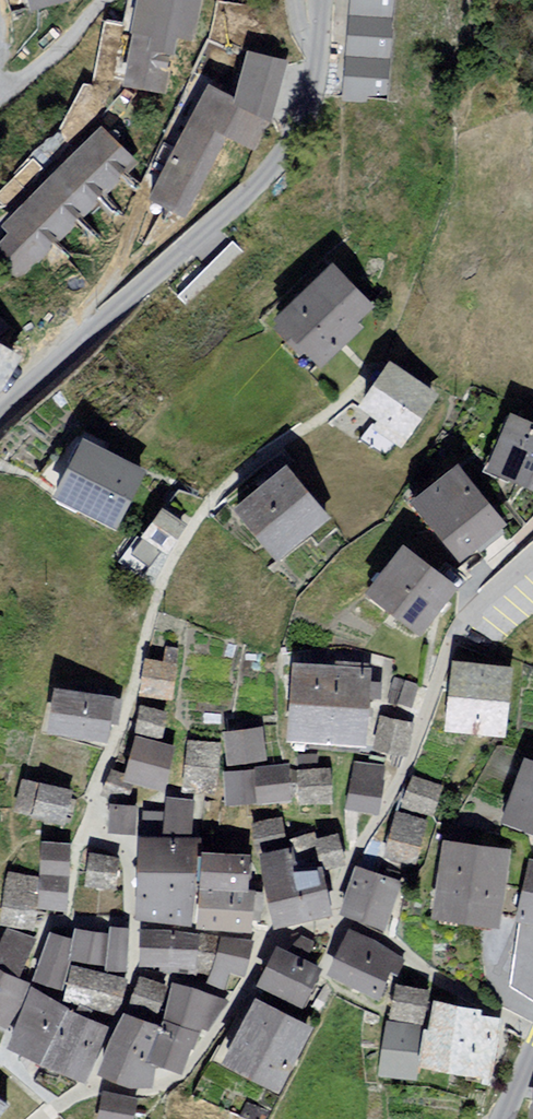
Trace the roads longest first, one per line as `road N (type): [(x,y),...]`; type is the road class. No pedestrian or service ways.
road 1 (residential): [(0,421),(254,191),(290,148),(311,101),(322,0)]

